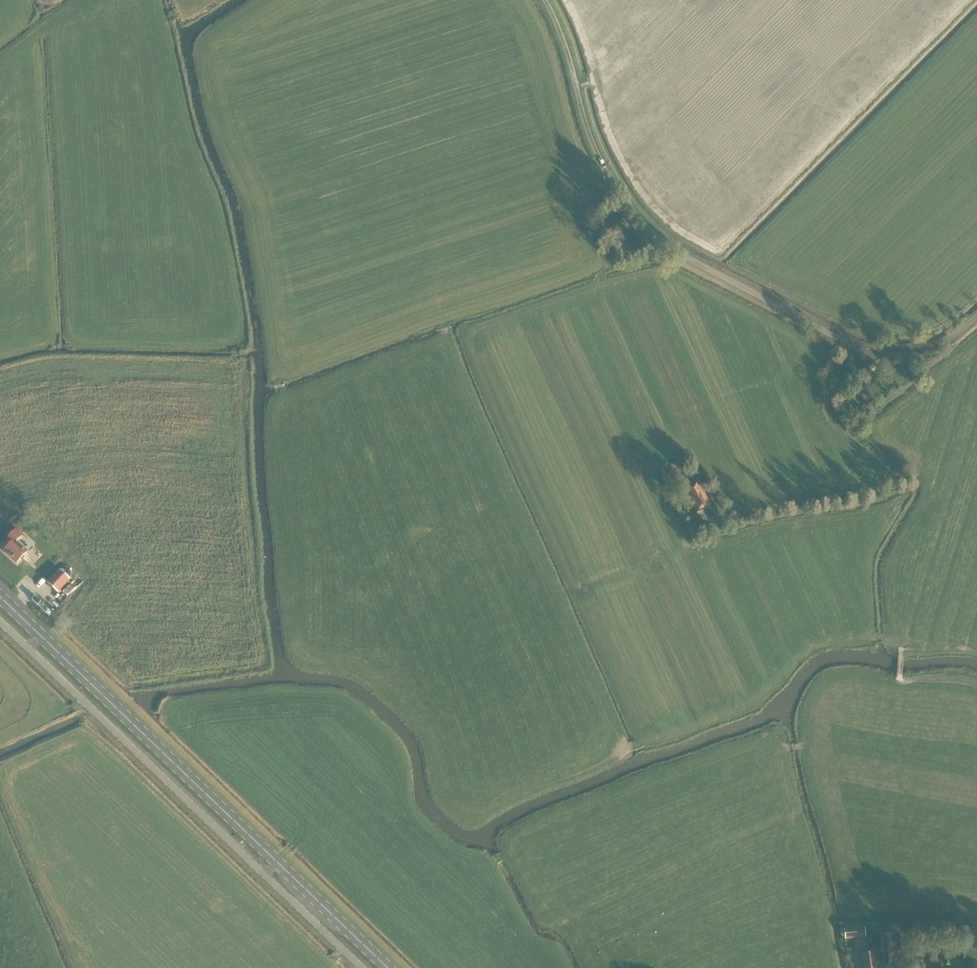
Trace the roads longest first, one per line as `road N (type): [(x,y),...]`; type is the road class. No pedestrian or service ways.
road 1 (track): [(976,318),(931,349),(864,351),(673,249),(646,228),(602,166),(544,0)]
road 2 (primary): [(387,967),(0,597)]
road 3 (unclassified): [(361,967),(0,622)]

